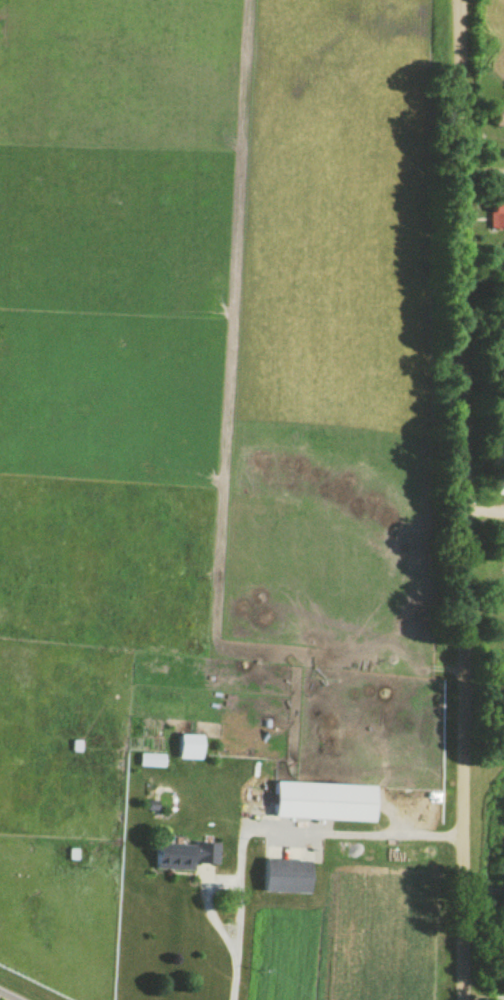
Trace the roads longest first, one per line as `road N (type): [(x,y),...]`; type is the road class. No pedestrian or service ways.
road 1 (residential): [(462,999),(458,0)]

